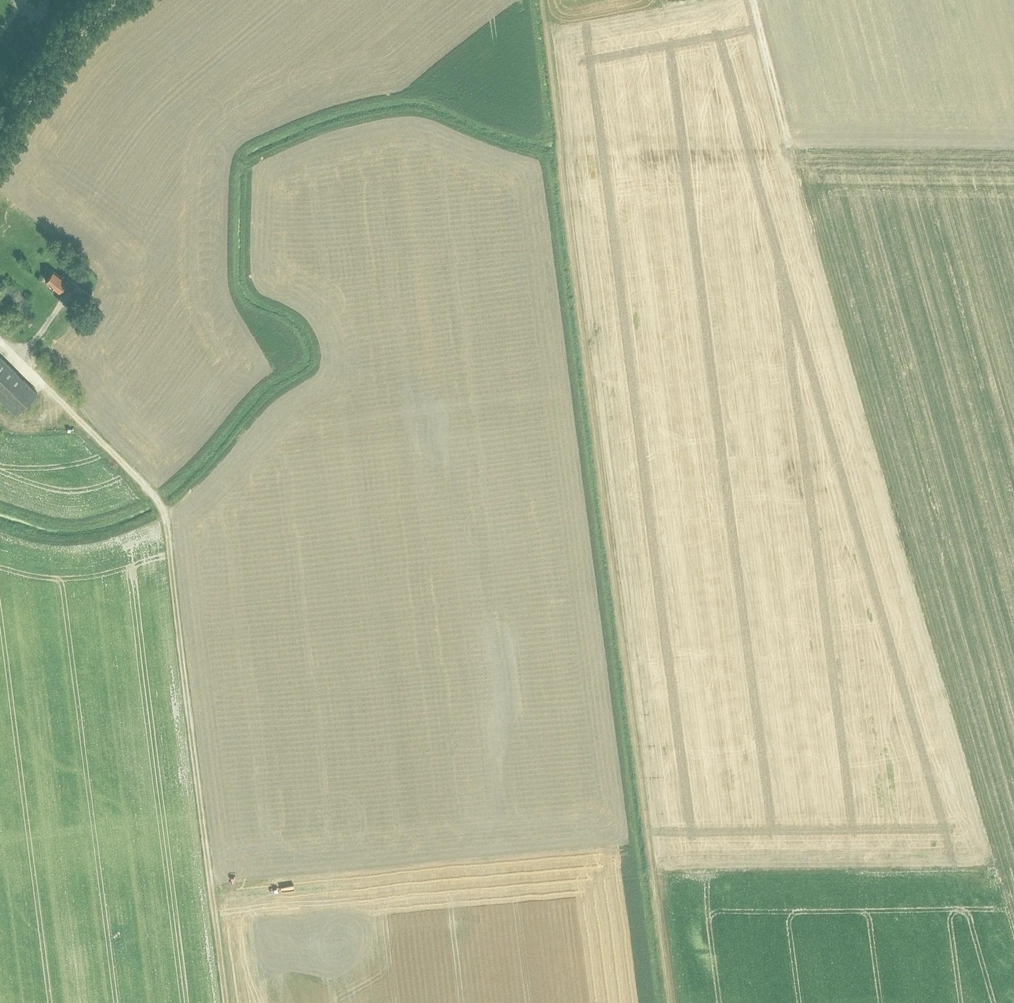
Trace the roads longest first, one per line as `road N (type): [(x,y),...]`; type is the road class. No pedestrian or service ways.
road 1 (unclassified): [(0,152),(79,41),(124,0)]

